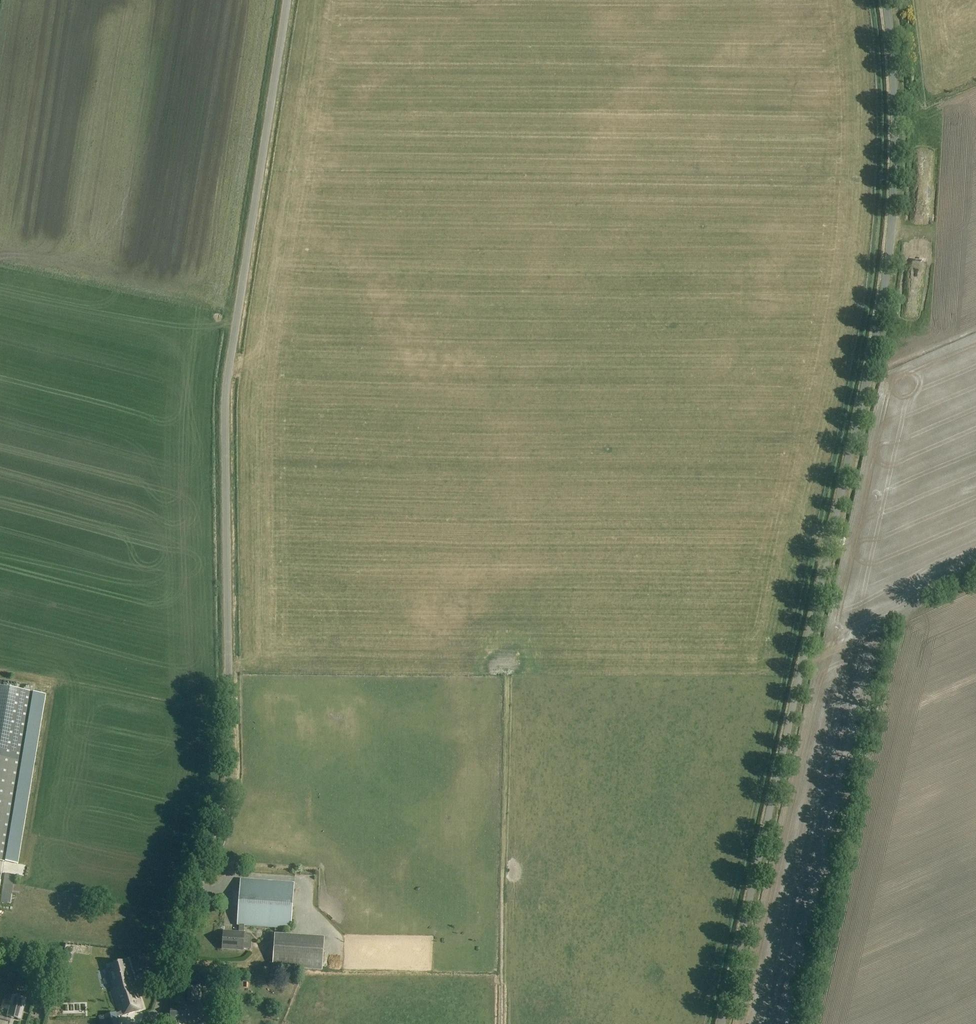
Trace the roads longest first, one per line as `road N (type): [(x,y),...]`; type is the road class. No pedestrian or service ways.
road 1 (unclassified): [(722,1023),(890,262),(896,110),(887,0)]
road 2 (unclassified): [(153,1023),(229,765),(225,418),(287,0)]

